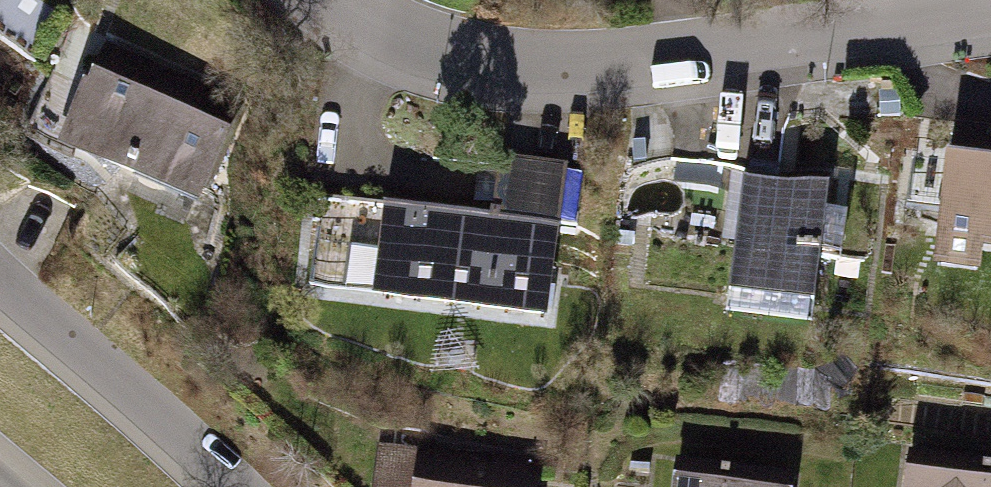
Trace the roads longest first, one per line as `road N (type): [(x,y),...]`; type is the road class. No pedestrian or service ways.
road 1 (residential): [(343,0),(364,19),(472,59),(601,62),(990,7)]
road 2 (residential): [(239,486),(0,273)]

